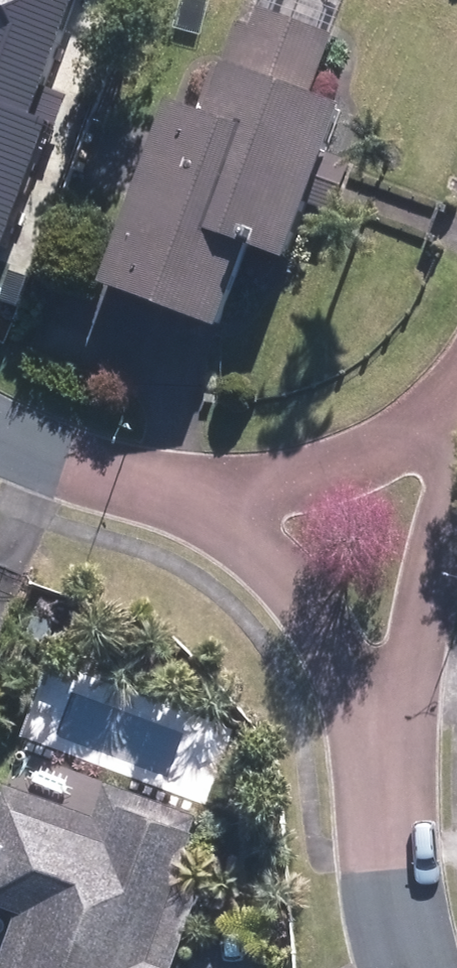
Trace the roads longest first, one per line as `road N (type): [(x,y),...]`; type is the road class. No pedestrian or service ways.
road 1 (residential): [(382,731),(310,611),(217,500)]
road 2 (residential): [(456,469),(382,731)]
road 3 (residential): [(217,500),(298,485),(370,459),(456,412)]
road 4 (residential): [(415,967),(386,820),(382,731)]
road 5 (residential): [(0,431),(64,461),(217,500)]

